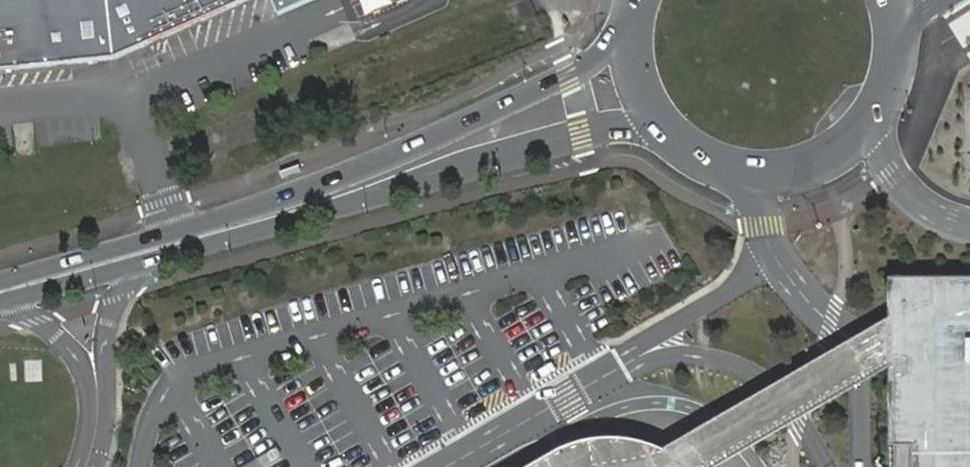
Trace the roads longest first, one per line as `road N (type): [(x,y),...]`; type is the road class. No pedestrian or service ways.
road 1 (secondary): [(636,6),(584,67),(450,131),(278,199),(0,287)]
road 2 (secondary): [(0,298),(312,217),(581,134),(667,130)]
road 3 (secondary): [(667,130),(698,155),(736,170),(776,173),(815,163),(850,143),(877,113),(899,43)]
road 4 (secondary): [(636,6),(632,50),(643,93),(667,130)]

